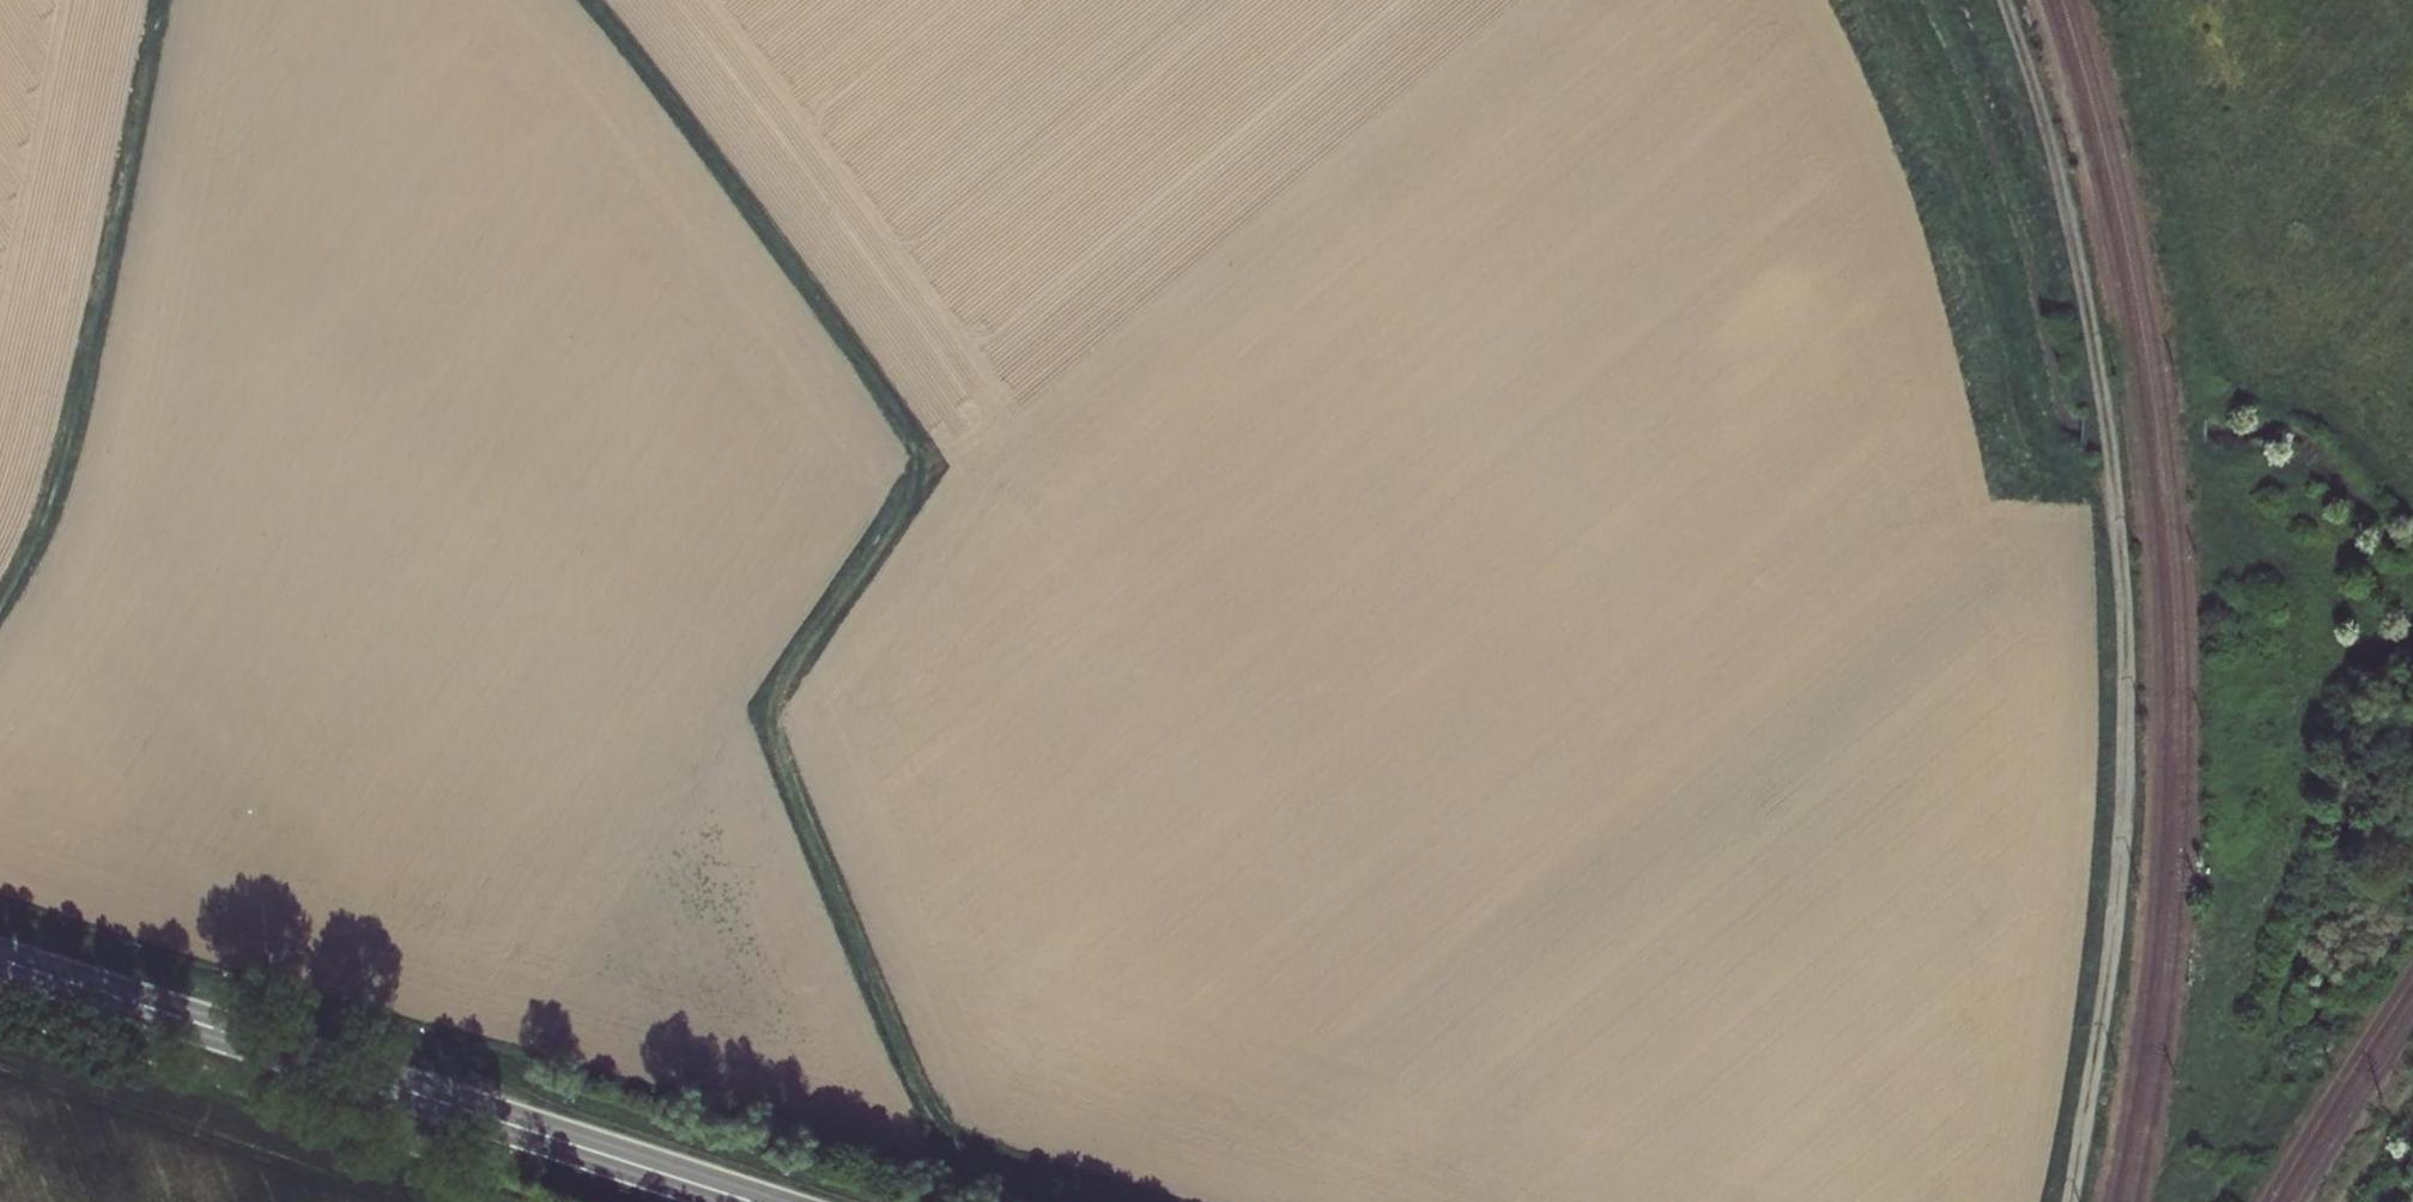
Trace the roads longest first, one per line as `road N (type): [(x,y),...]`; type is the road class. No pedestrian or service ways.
road 1 (track): [(586,0),(658,79),(845,329),(905,422),(914,453),(908,504),(797,660),(783,720),(794,785),(933,1134),(1000,1167),(1123,1201)]
road 2 (track): [(2002,0),(2060,182),(2082,284),(2126,628),(2126,771),(2112,933),(2071,1201)]
road 3 (secondary): [(0,960),(755,1201)]
road 4 (track): [(0,602),(29,561),(58,484),(162,0)]

